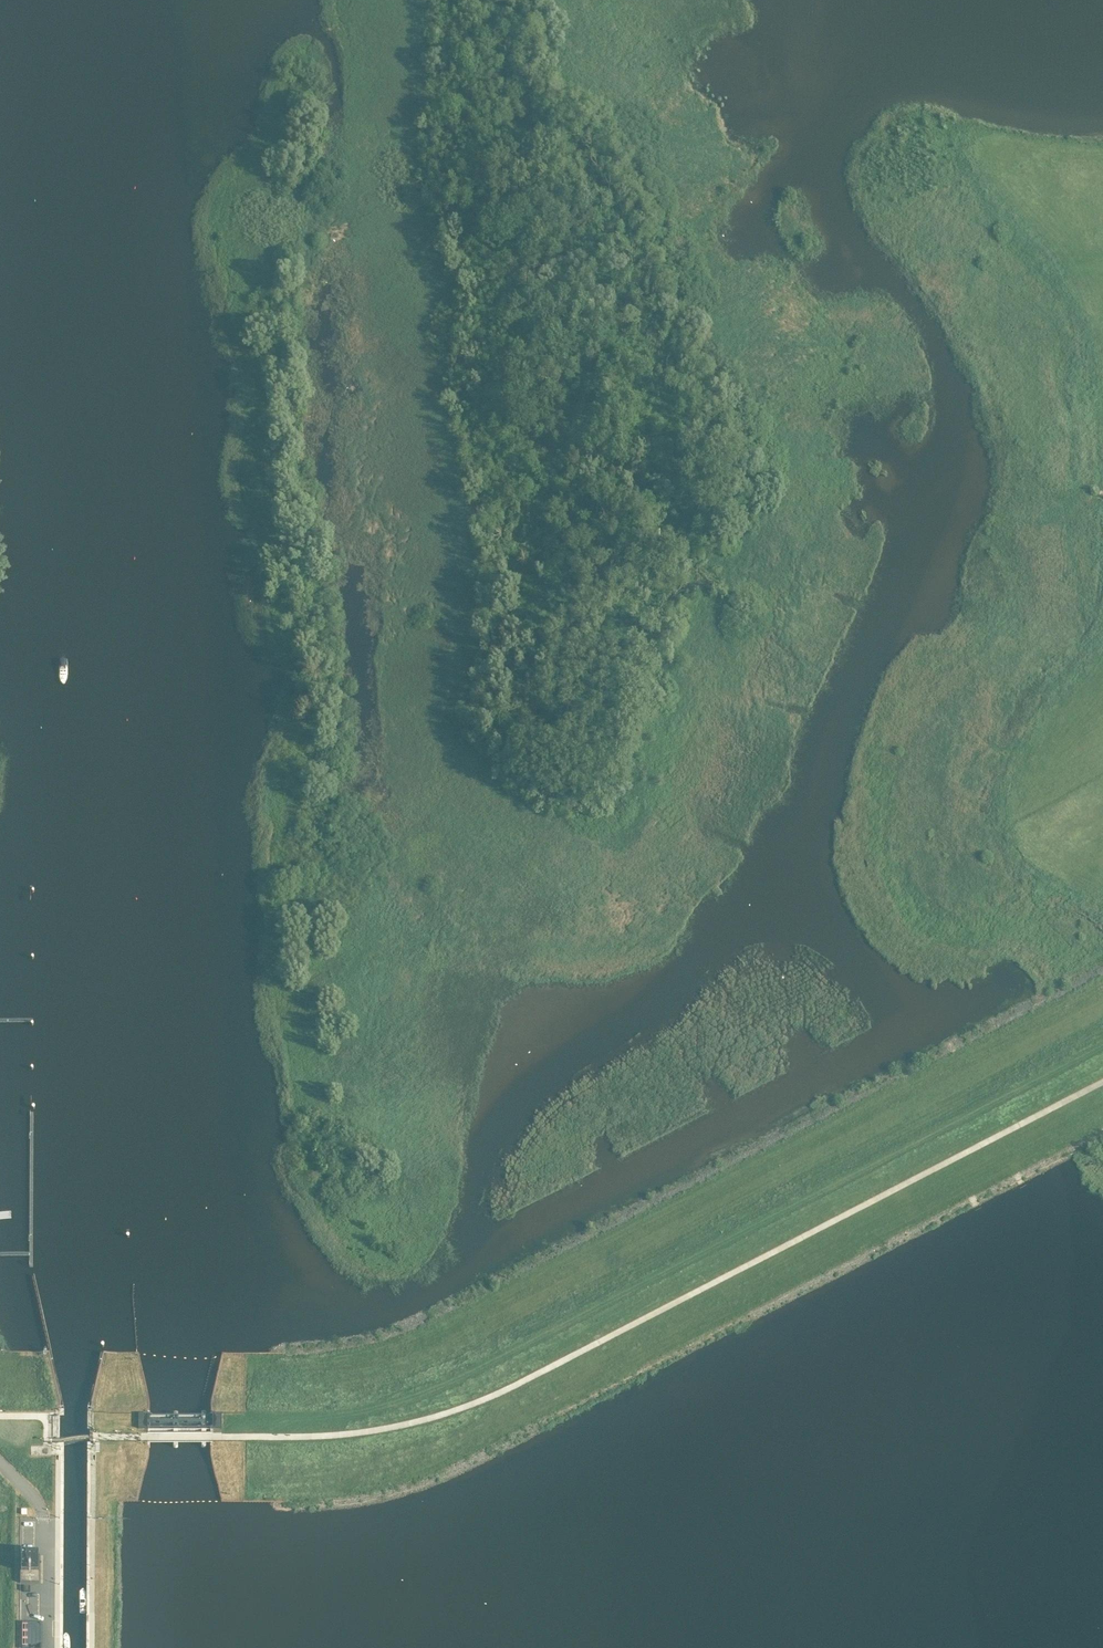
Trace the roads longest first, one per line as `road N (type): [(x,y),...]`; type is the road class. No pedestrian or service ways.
road 1 (track): [(226,1417),(337,1412),(457,1379),(1102,1046)]

